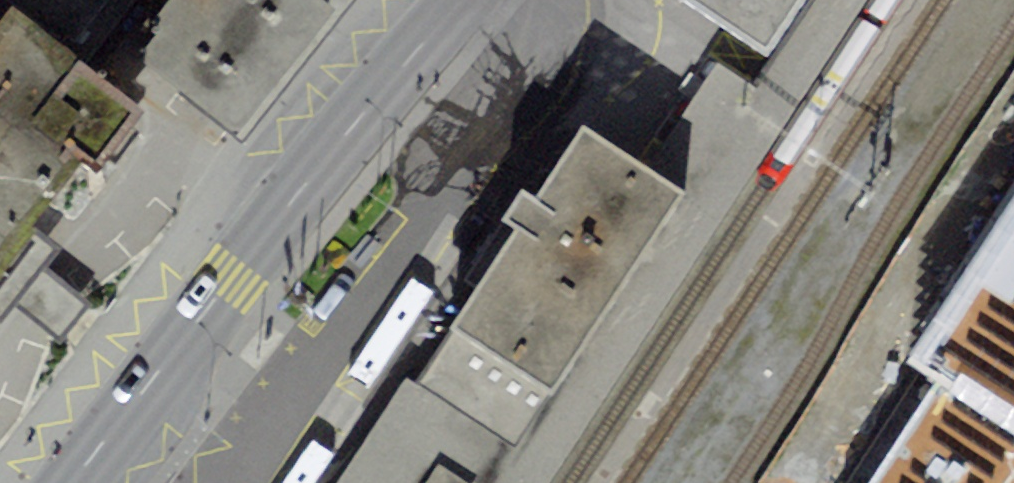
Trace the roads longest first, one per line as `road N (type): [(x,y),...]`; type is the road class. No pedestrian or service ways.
road 1 (secondary): [(72,482),(461,0)]

